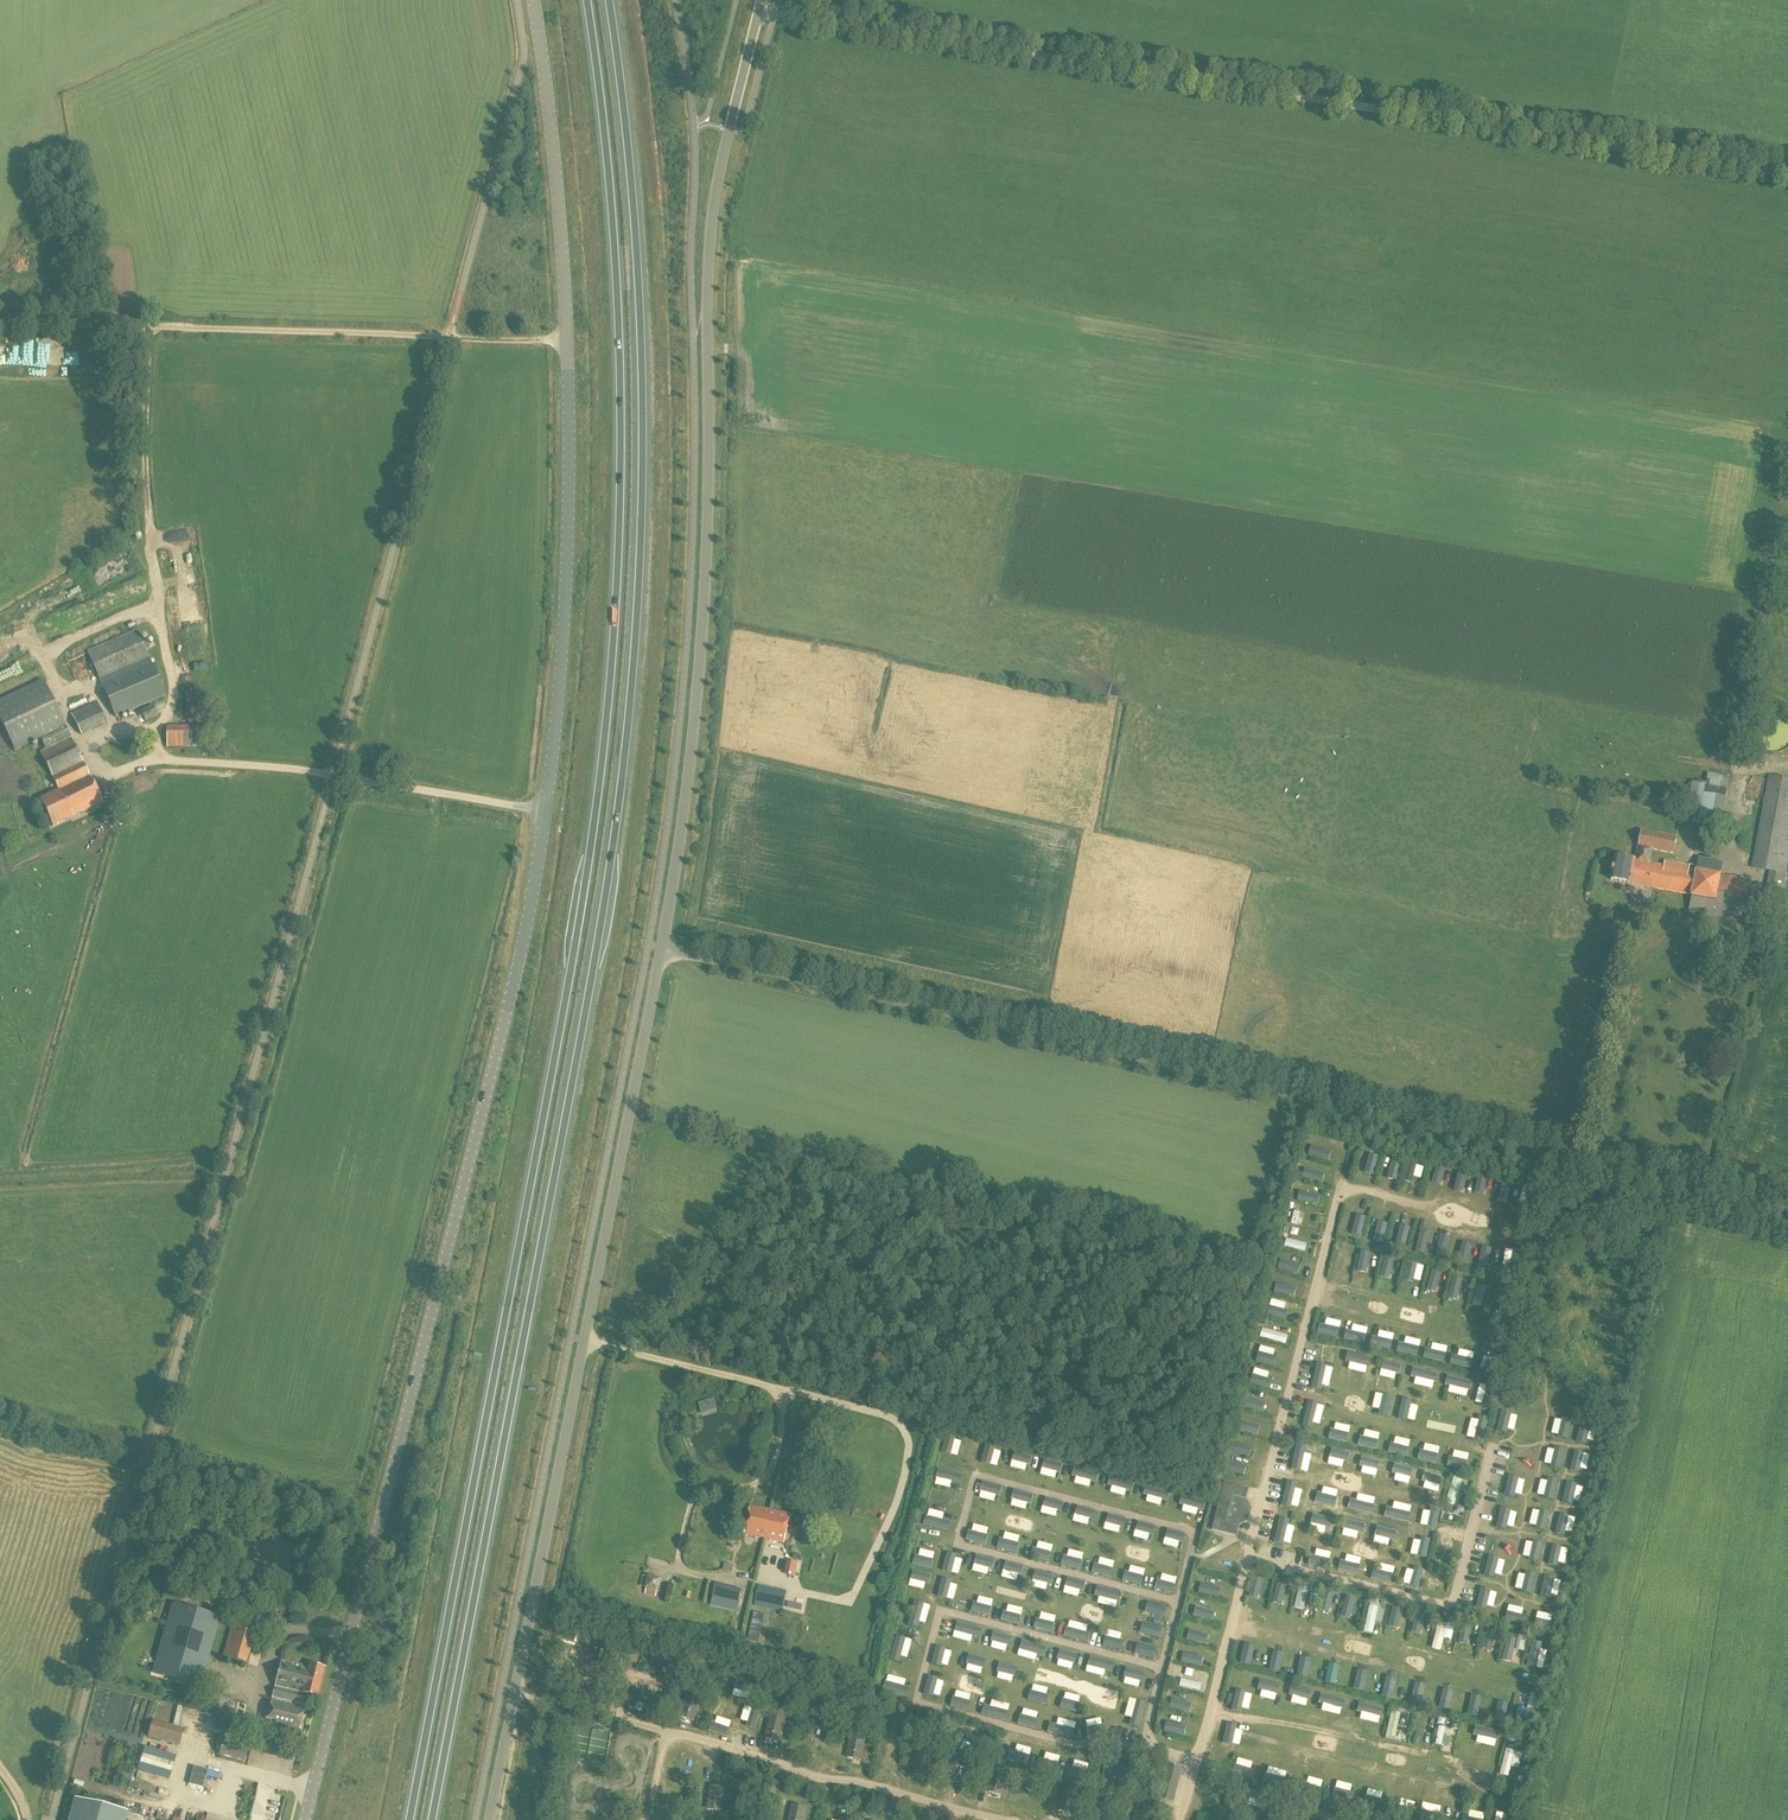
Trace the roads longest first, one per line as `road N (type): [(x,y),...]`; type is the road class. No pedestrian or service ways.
road 1 (trunk): [(432,1819),(621,818),(646,421),(608,0)]
road 2 (trunk): [(585,0),(614,310),(610,669),(565,992),(409,1819)]
road 3 (unclassified): [(1787,1209),(664,947)]
road 4 (tertiary): [(306,1819),(502,1030),(546,812)]
road 5 (unclassified): [(664,947),(706,559),(710,235),(762,0)]
road 6 (unclassified): [(664,947),(490,1819)]
road 7 (tertiary): [(534,0),(562,260),(569,438),(566,597),(546,812)]
road 8 (track): [(568,339),(0,320)]
road 9 (track): [(546,812),(176,757)]

